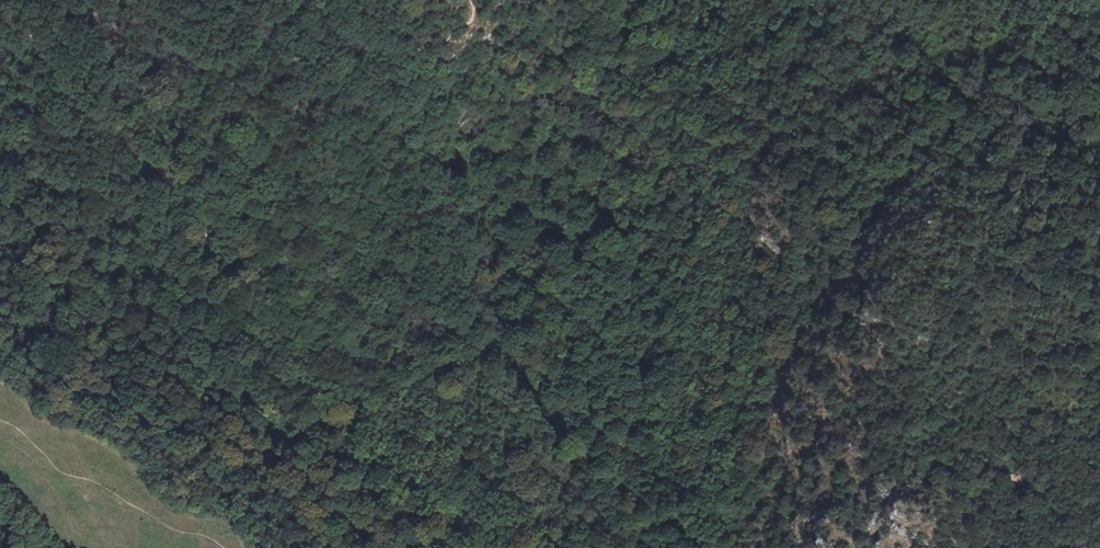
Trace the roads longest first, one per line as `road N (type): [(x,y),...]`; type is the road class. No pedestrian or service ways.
road 1 (track): [(0,11),(124,137),(174,175),(207,222),(215,333),(268,432),(449,547)]

